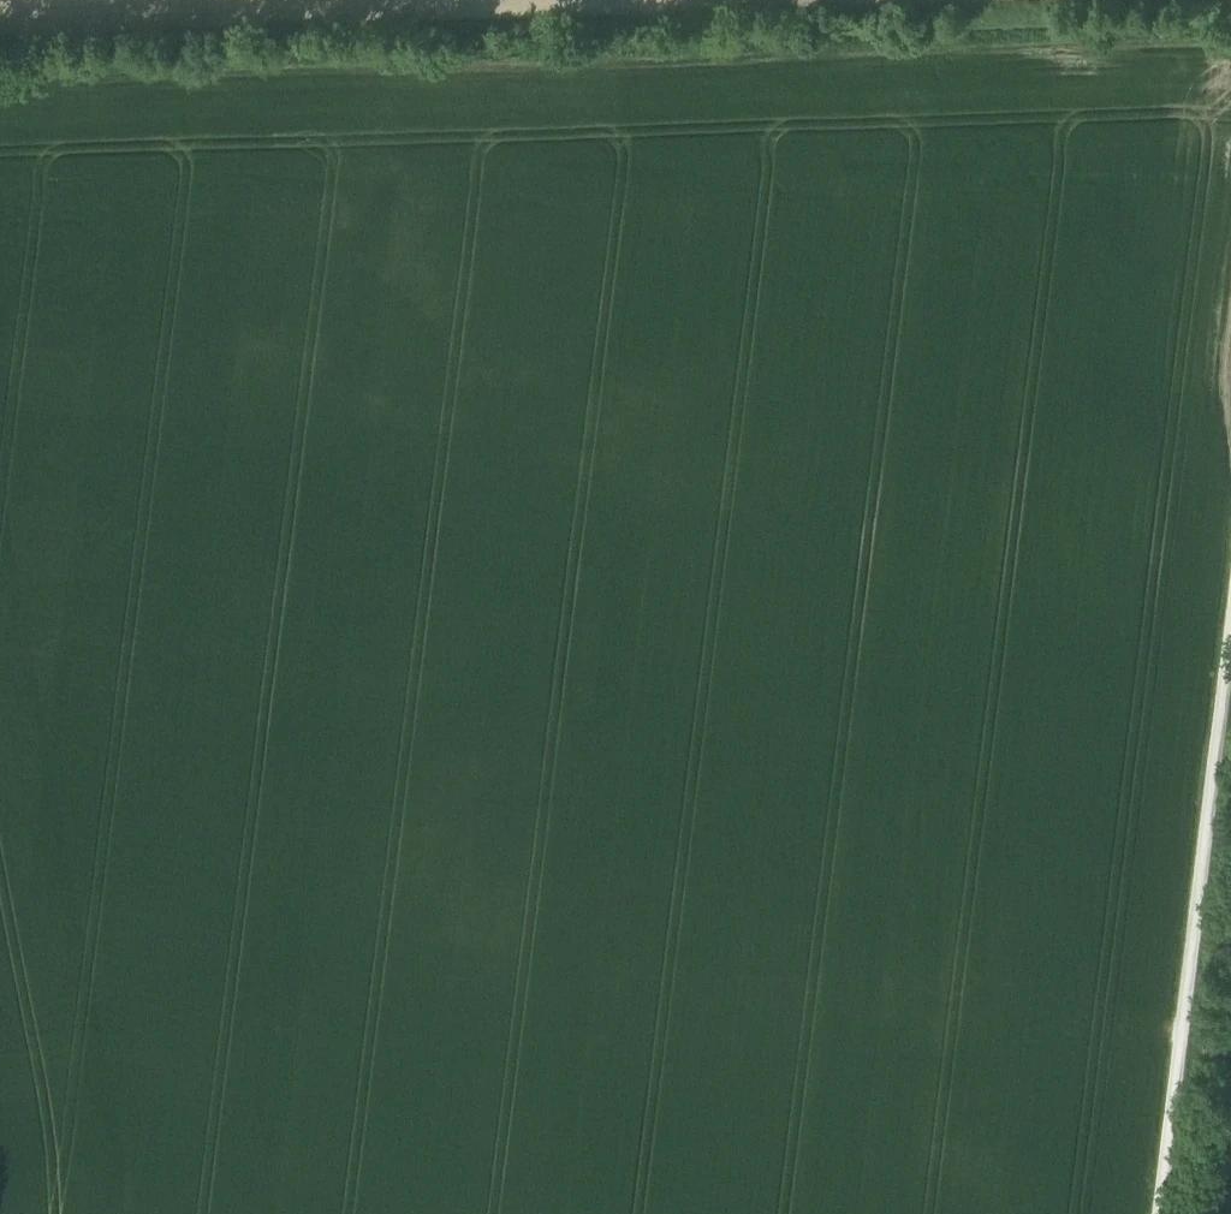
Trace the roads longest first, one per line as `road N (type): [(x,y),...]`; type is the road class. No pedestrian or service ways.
road 1 (unclassified): [(1161,1213),(1230,647)]

